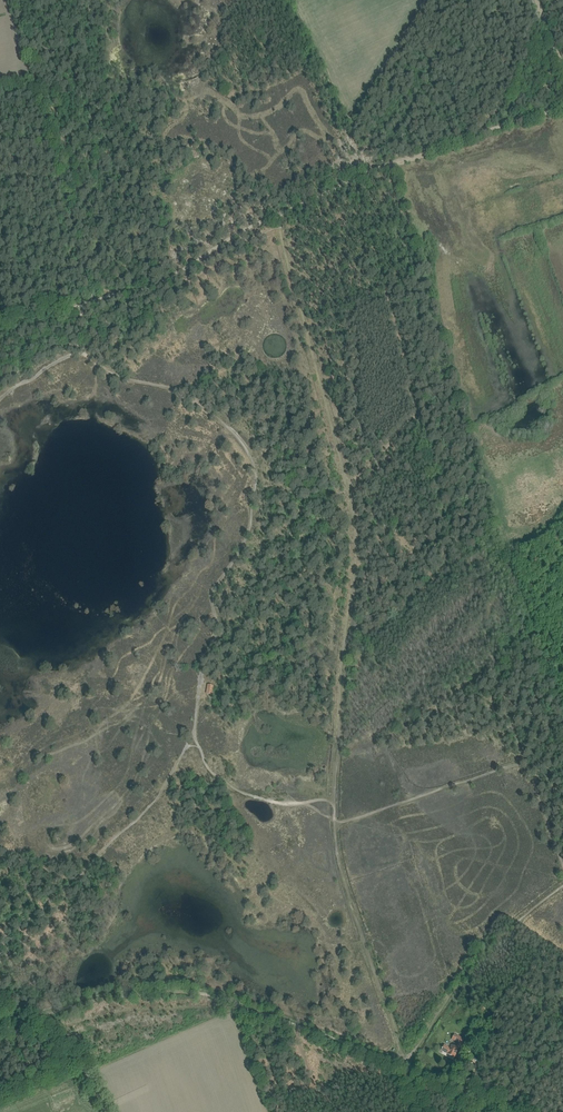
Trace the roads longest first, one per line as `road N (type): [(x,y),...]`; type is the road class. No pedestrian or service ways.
road 1 (track): [(276,215),(354,506),(337,846),(406,1063)]
road 2 (track): [(85,304),(159,283),(246,230),(377,170),(562,107)]
road 3 (track): [(562,865),(520,764),(335,819)]
road 4 (track): [(294,1025),(218,998),(171,992),(102,999),(23,1024)]
road 5 (track): [(562,887),(487,950),(406,1063)]
road 6 (track): [(476,0),(514,78),(470,136)]
road 7 (track): [(0,399),(82,351),(74,333),(85,304)]
road 8 (track): [(103,1111),(78,1061),(23,1024)]
road 9 (track): [(406,1063),(294,1025)]

